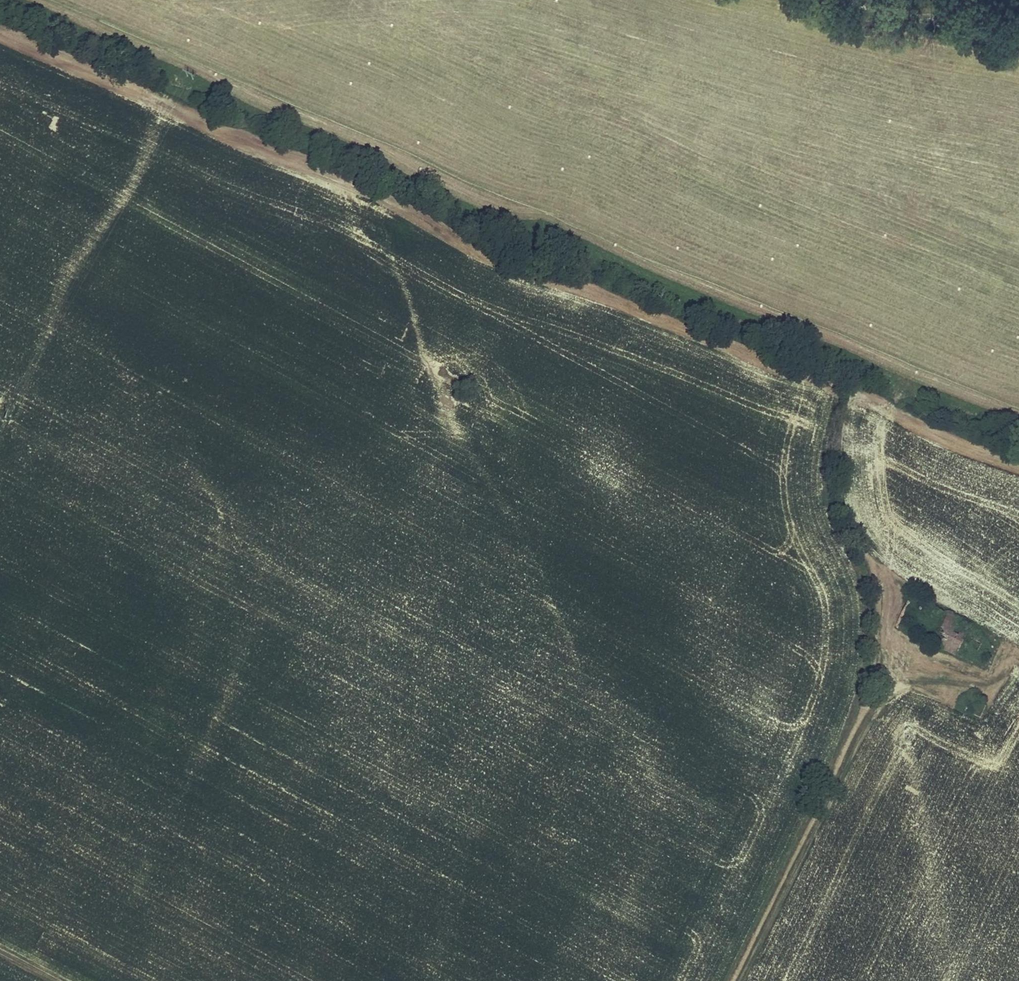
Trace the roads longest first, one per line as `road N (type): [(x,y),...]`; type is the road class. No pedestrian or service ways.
road 1 (track): [(739,980),(879,702),(903,685),(936,678),(975,684),(1018,669)]
road 2 (track): [(1018,38),(842,0)]

